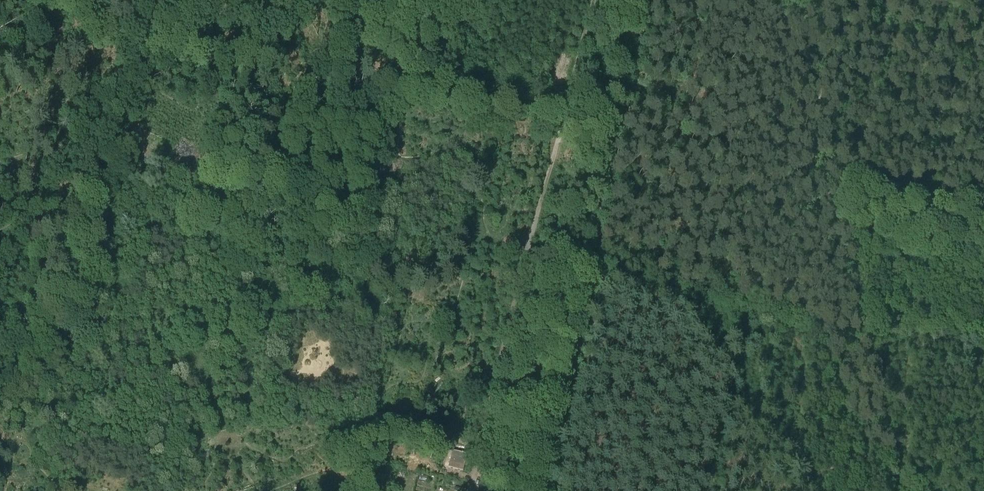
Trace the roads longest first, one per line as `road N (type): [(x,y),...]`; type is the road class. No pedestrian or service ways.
road 1 (track): [(594,0),(476,466)]

